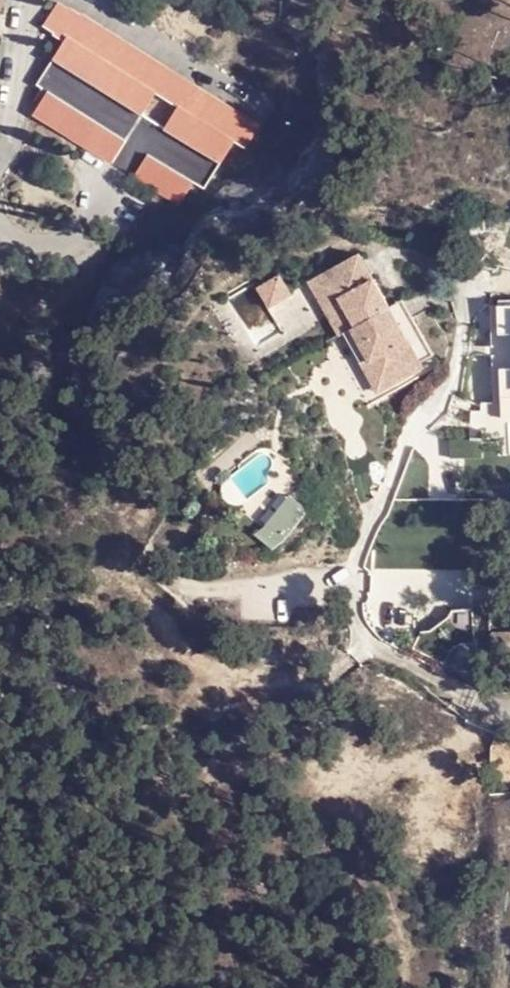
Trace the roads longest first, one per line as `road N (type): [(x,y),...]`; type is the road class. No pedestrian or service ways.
road 1 (residential): [(474,700),(370,638),(352,587),(408,444),(458,377),(466,297),(509,287)]
road 2 (track): [(352,587),(195,590),(177,598),(170,634),(197,663),(237,679),(287,683),(345,667),(370,638)]

